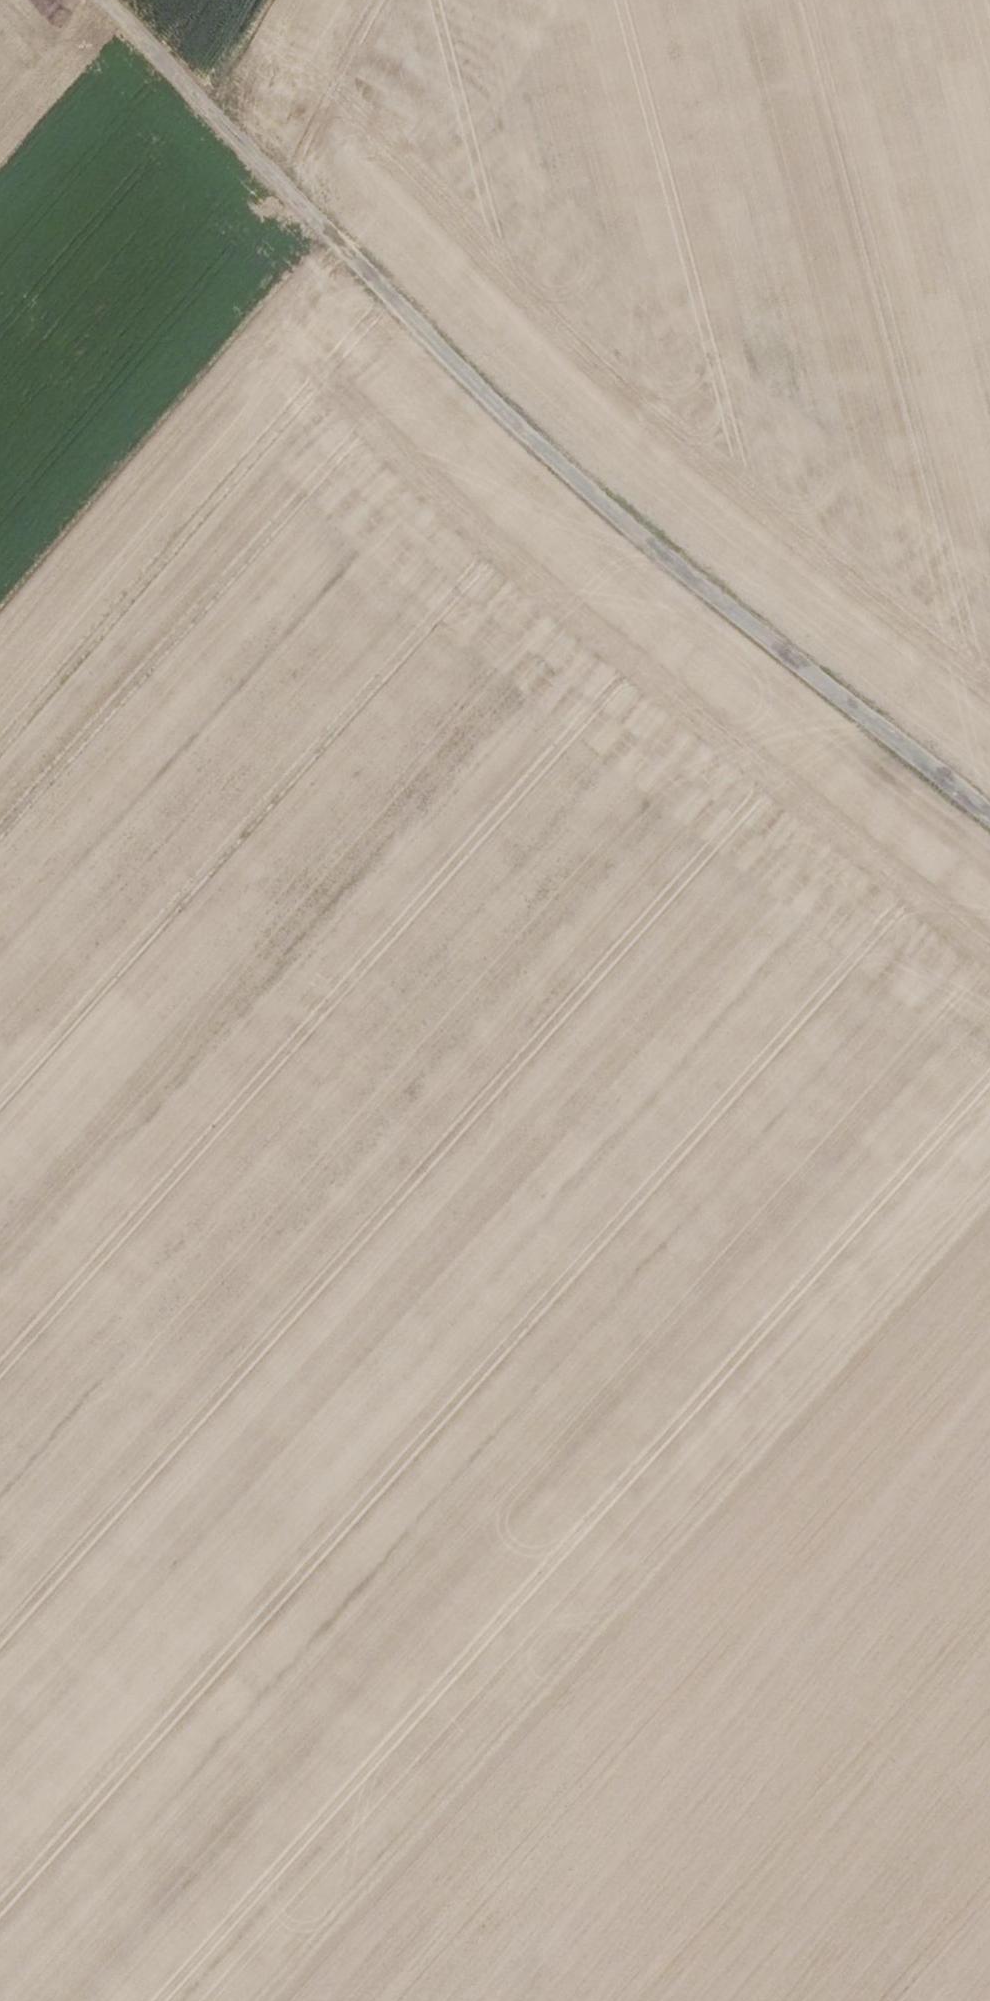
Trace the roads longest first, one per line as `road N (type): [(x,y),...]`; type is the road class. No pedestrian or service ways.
road 1 (track): [(108,0),(535,452),(989,819)]

